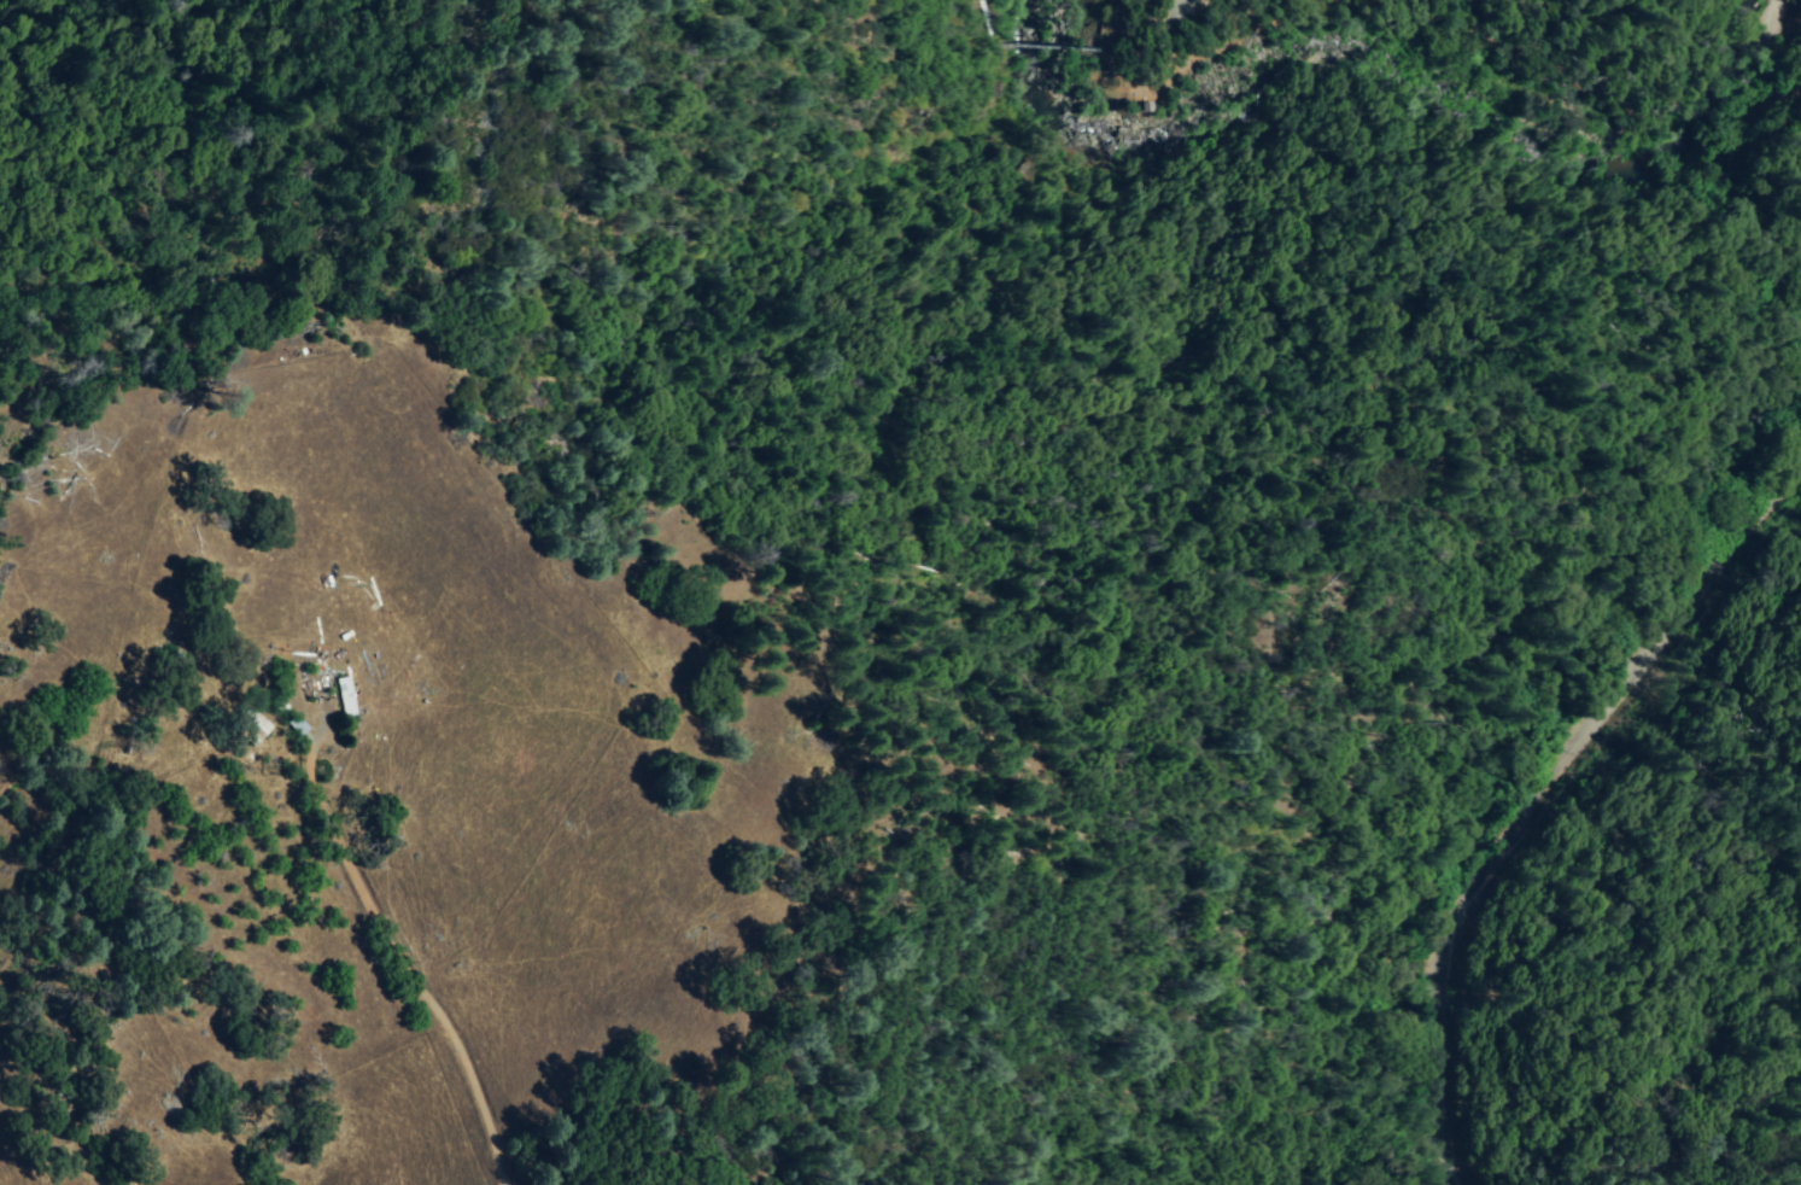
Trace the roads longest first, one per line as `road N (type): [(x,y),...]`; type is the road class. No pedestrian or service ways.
road 1 (residential): [(1474,1184),(1446,1056),(1444,971),(1455,926),(1513,834),(1800,478)]

